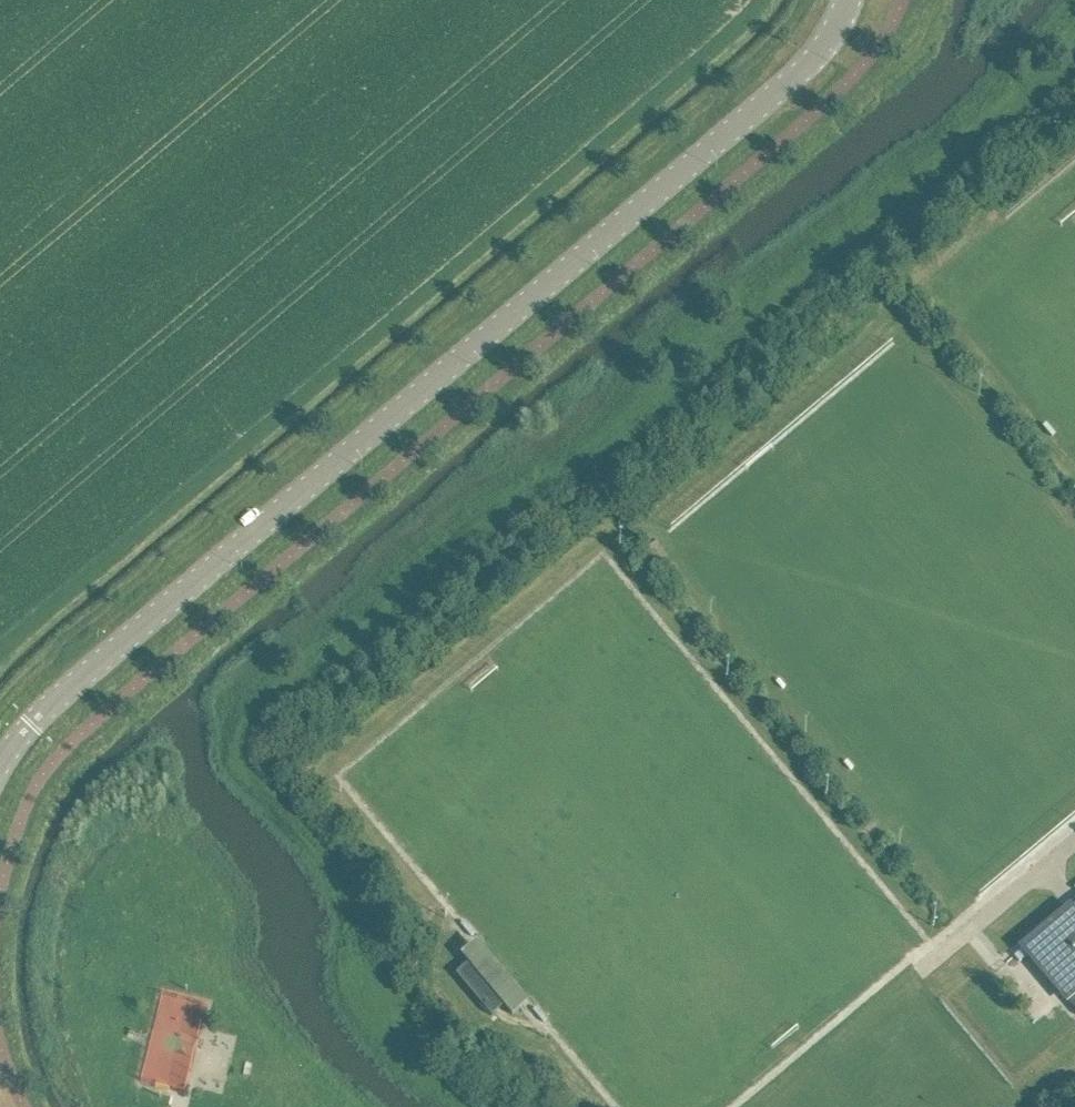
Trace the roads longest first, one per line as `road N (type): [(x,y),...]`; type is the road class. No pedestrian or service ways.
road 1 (unclassified): [(0,766),(73,684),(801,75),(848,0)]

